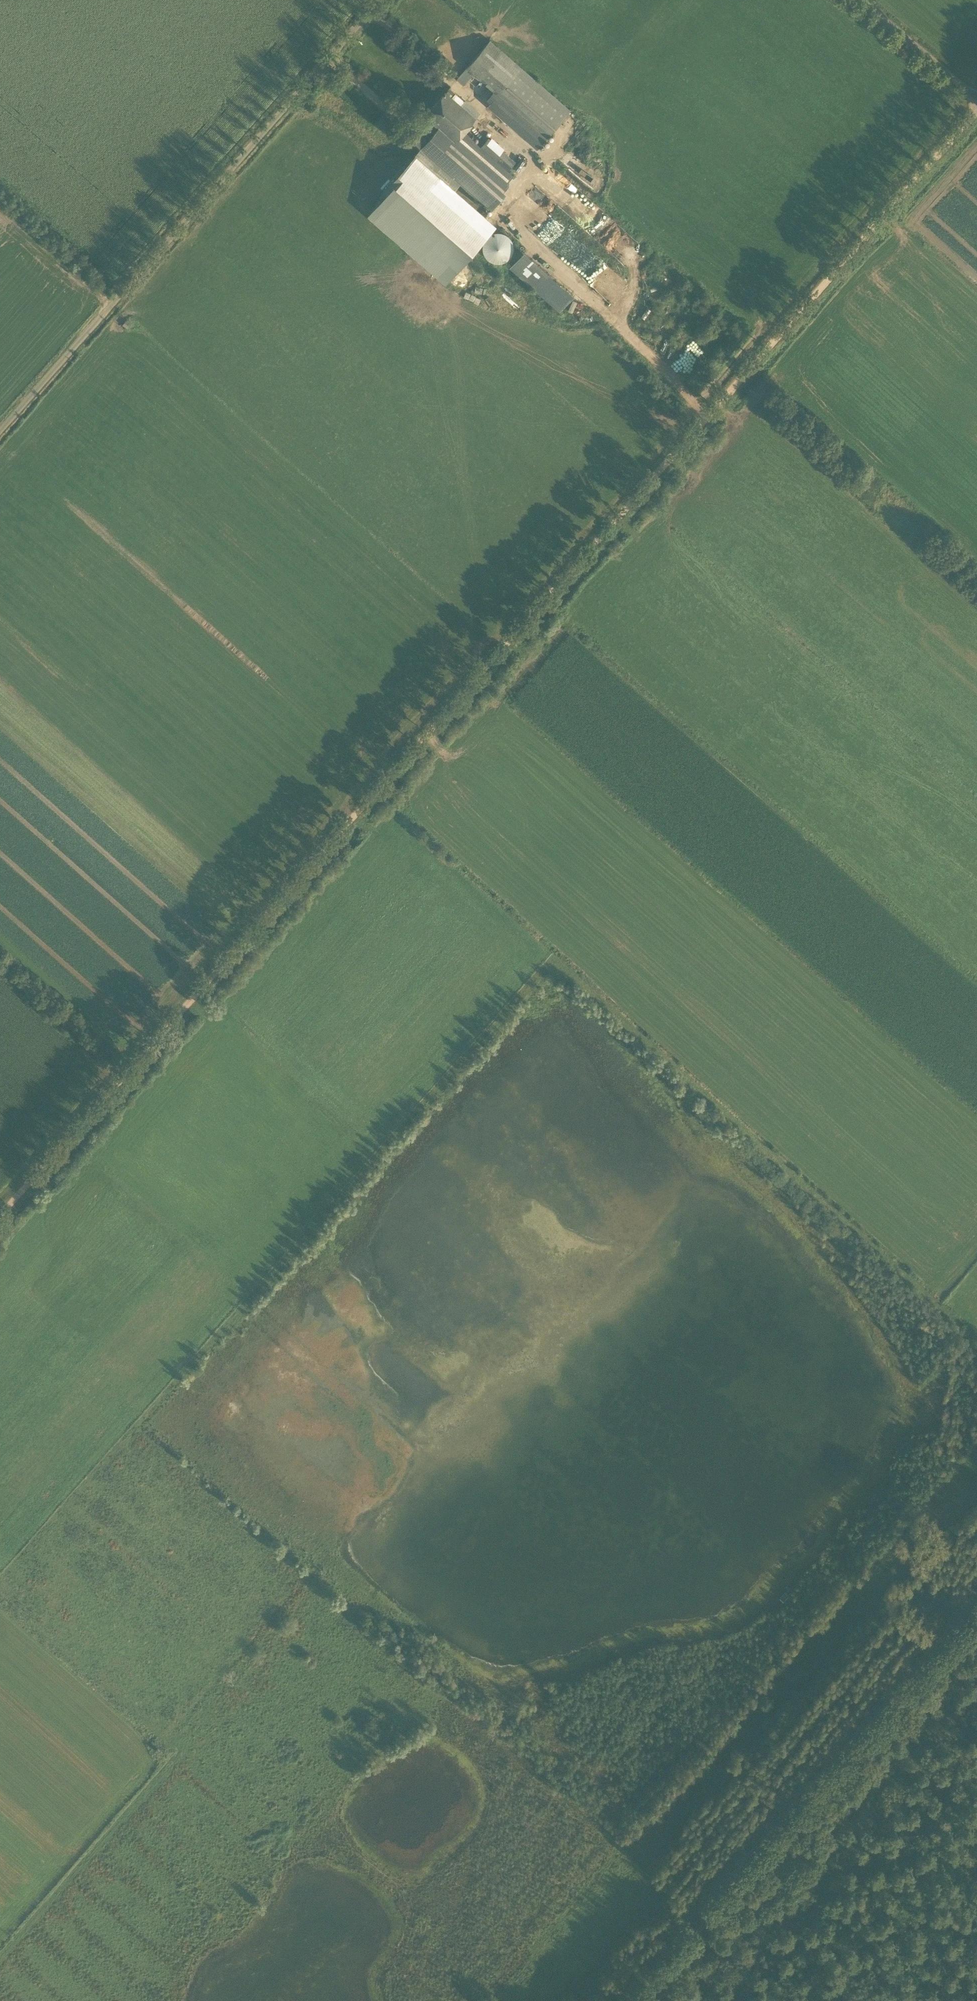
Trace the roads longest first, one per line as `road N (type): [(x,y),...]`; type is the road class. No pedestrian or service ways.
road 1 (track): [(0,1223),(976,107)]
road 2 (unclassified): [(0,430),(380,0)]
road 3 (track): [(976,1616),(636,2000)]
road 4 (track): [(976,106),(853,0)]

